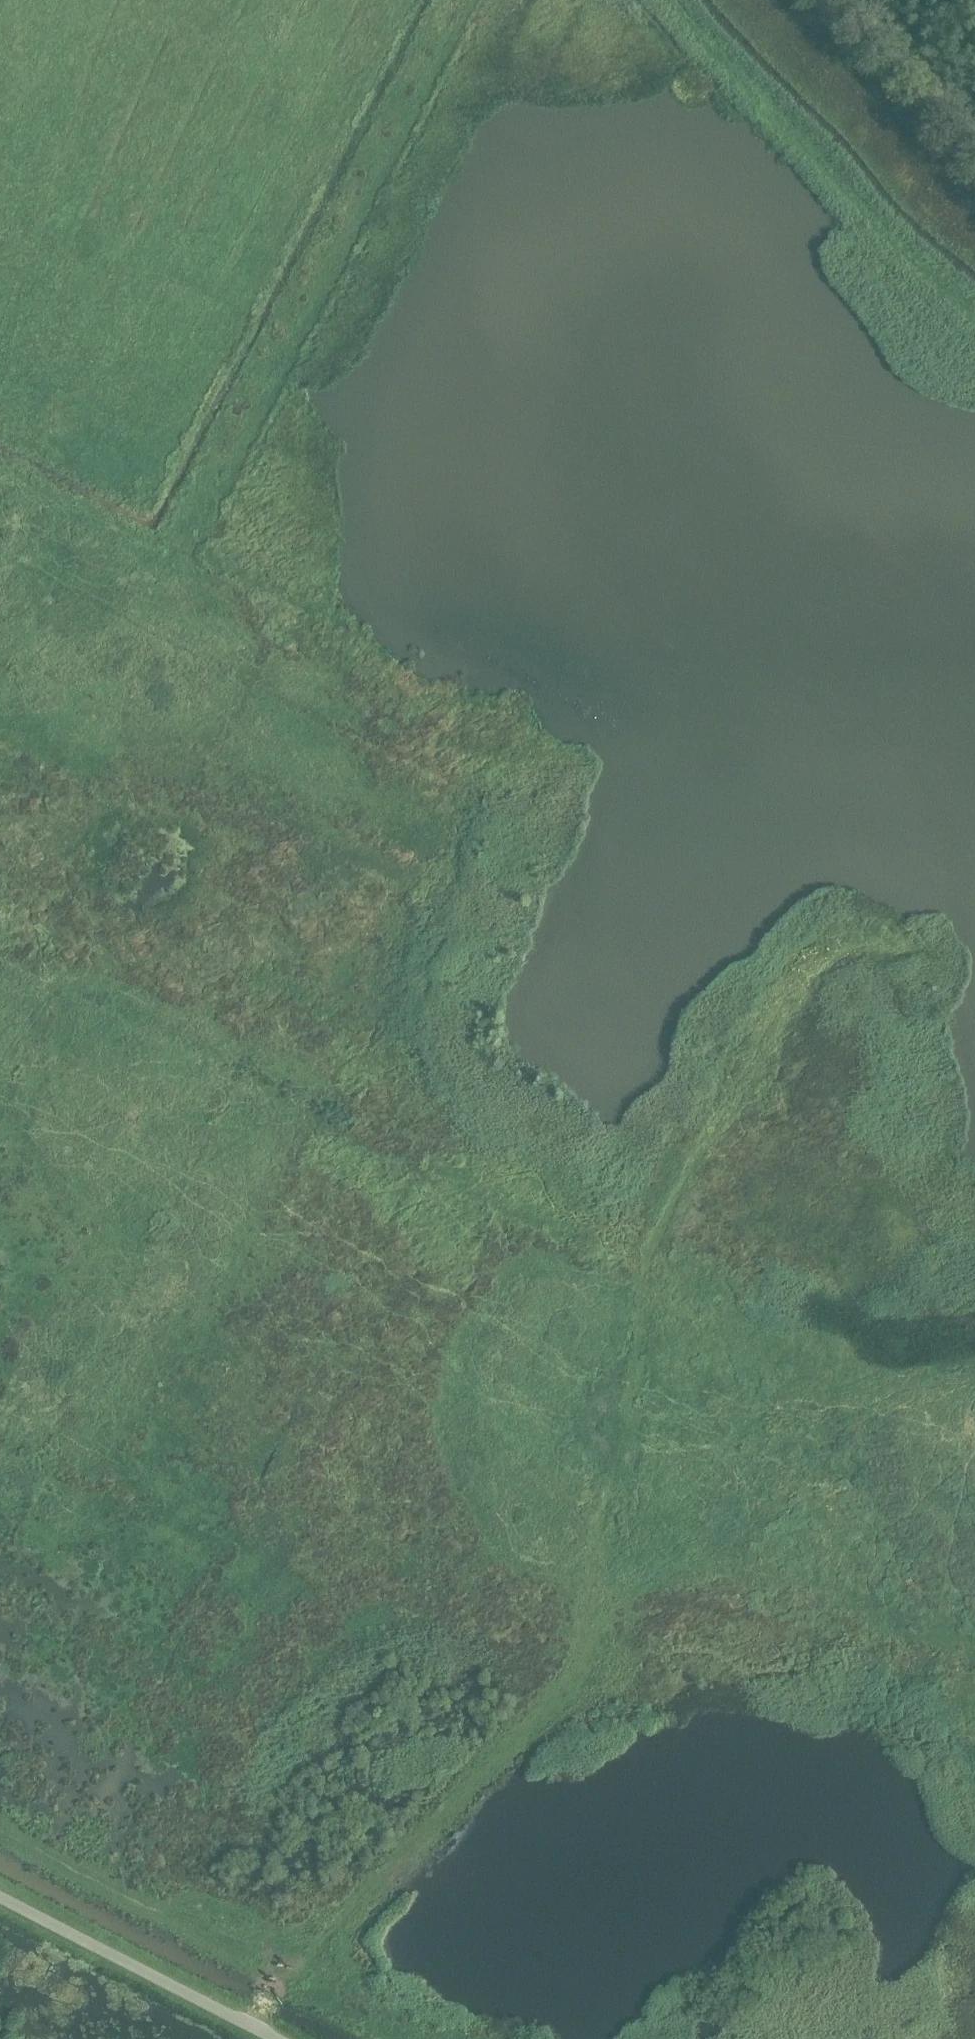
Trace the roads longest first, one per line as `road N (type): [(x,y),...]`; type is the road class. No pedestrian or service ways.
road 1 (track): [(585,1666),(284,1973),(252,2023)]

